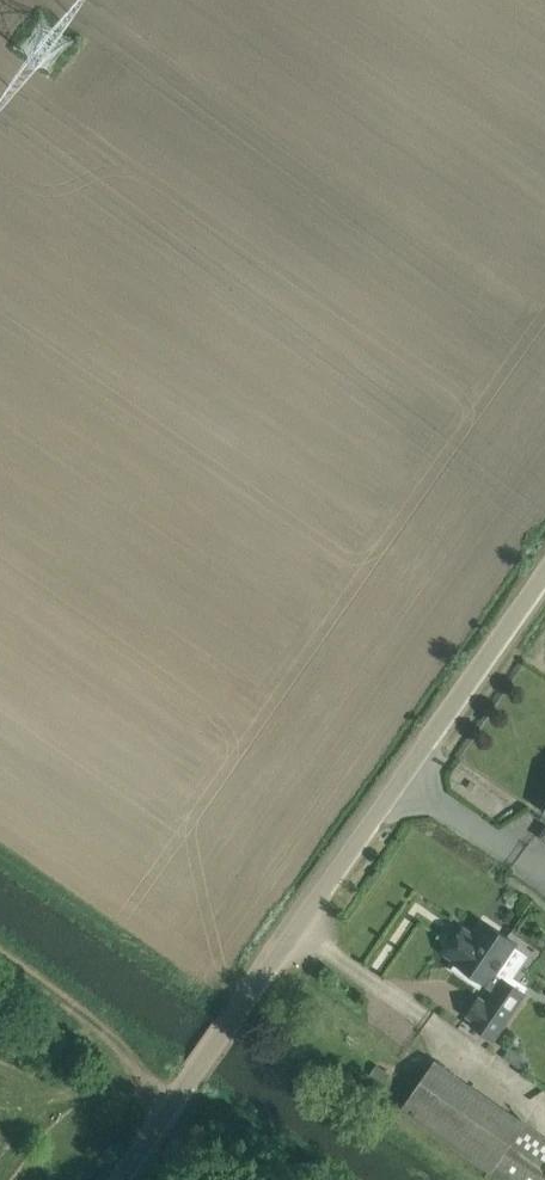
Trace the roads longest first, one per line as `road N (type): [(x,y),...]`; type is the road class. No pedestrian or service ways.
road 1 (tertiary): [(115,1179),(544,567)]

